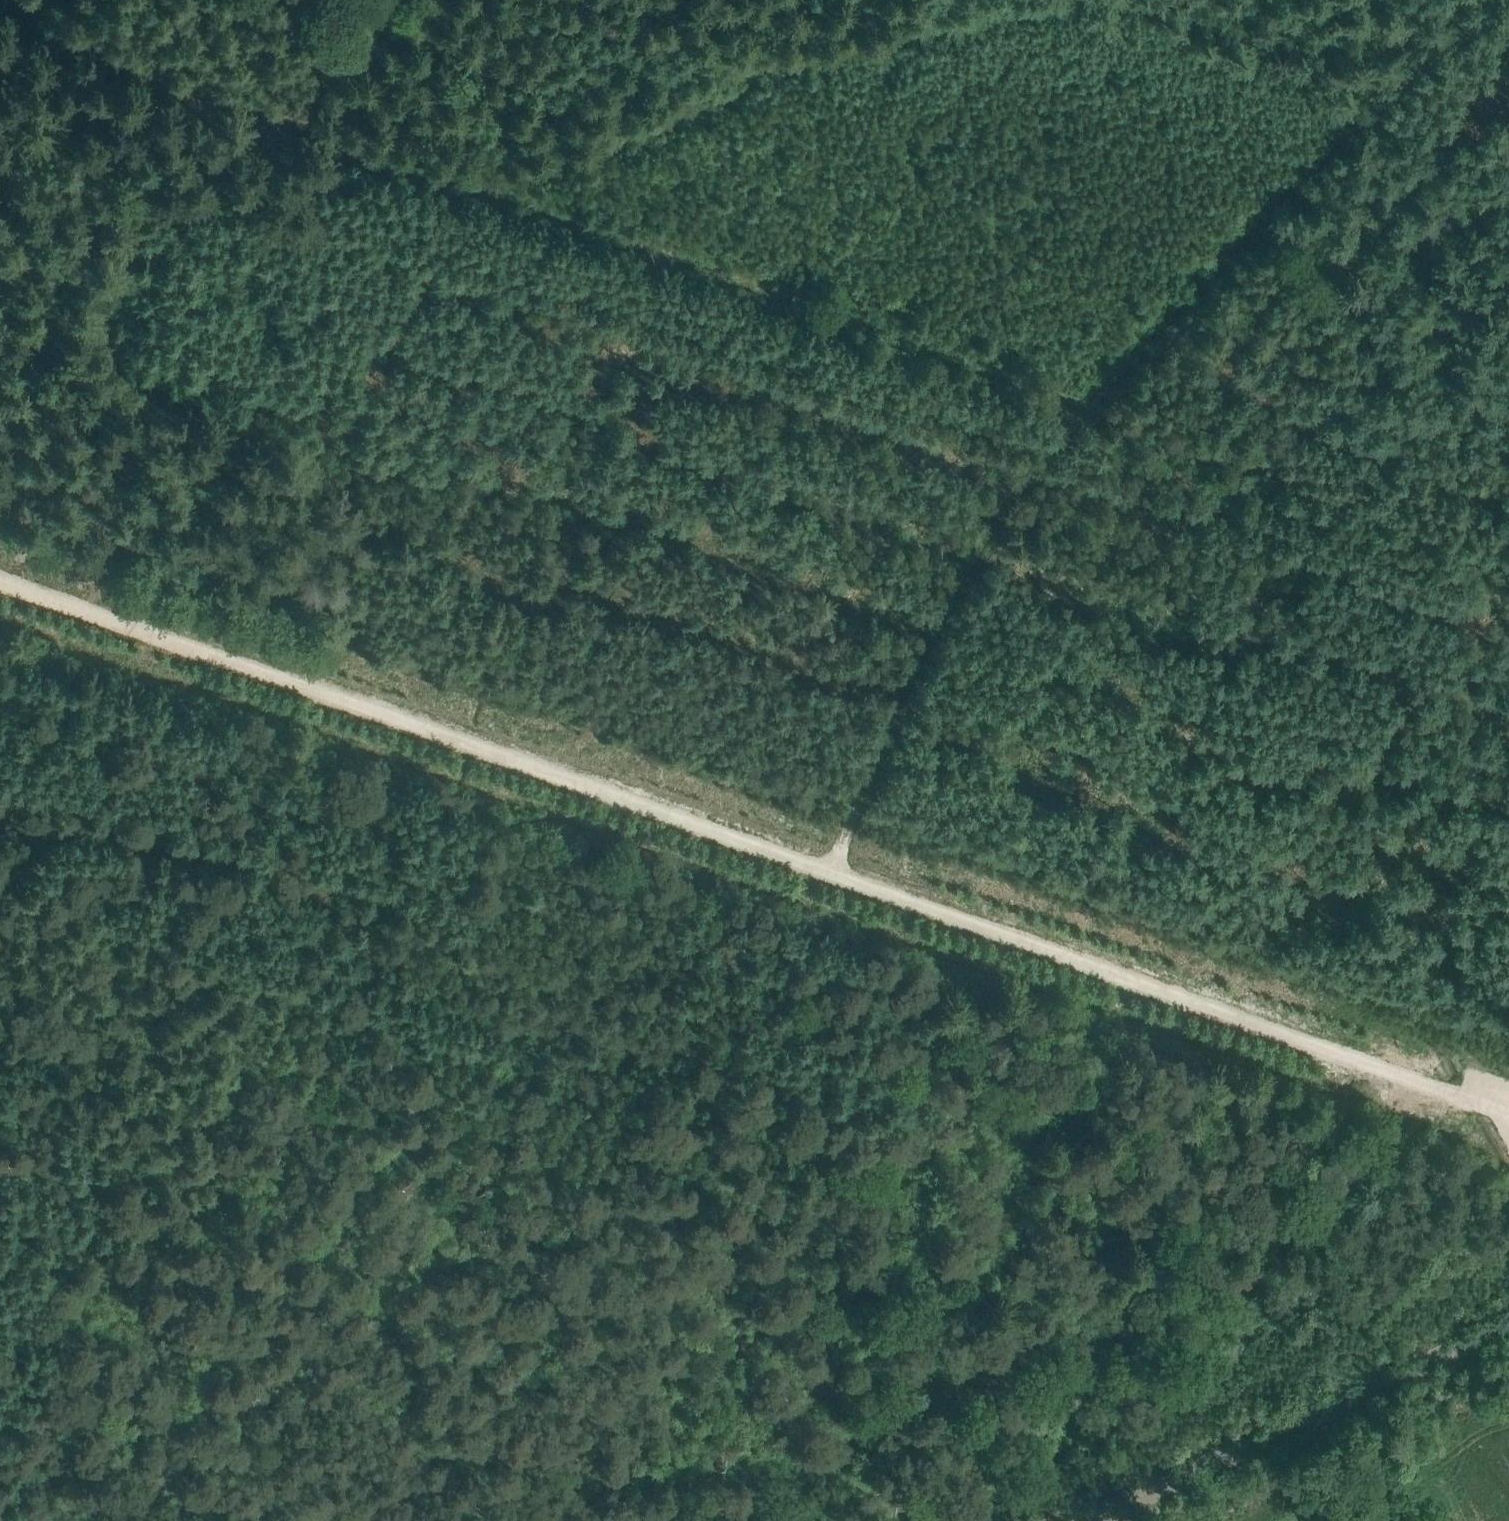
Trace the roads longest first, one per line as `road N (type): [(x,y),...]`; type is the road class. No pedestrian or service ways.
road 1 (tertiary): [(1107,1520),(1508,1327)]
road 2 (track): [(282,119),(140,65),(18,0)]

